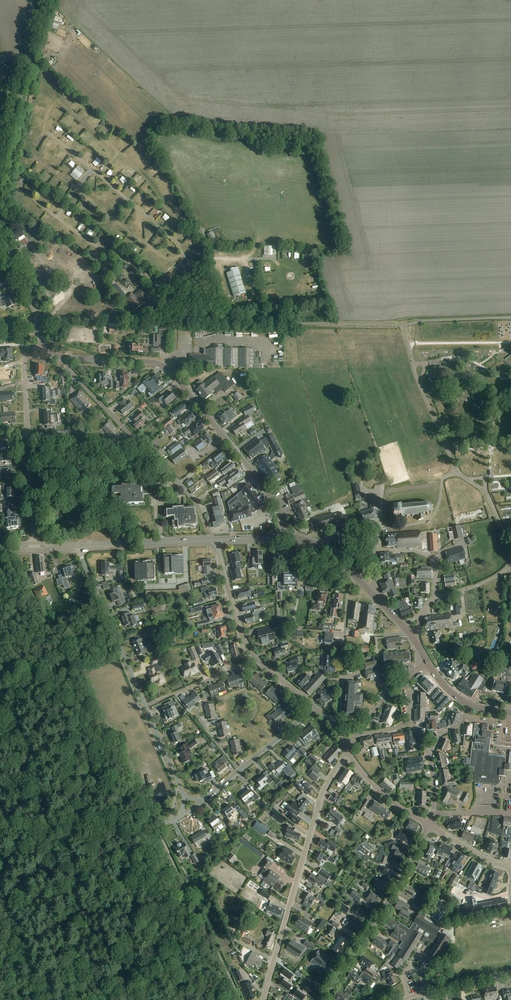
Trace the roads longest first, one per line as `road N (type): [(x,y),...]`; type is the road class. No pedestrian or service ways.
road 1 (tertiary): [(284,536),(281,508),(165,367),(68,358)]
road 2 (residential): [(264,999),(320,802),(347,750)]
road 3 (unclassified): [(510,545),(485,492),(452,463),(404,325)]
road 4 (residential): [(34,547),(24,367),(29,353),(44,346)]
road 5 (residential): [(204,520),(68,358)]
road 6 (residential): [(322,999),(429,825)]
road 7 (unclassified): [(0,180),(34,0)]
road 8 (residential): [(145,707),(79,545)]
road 9 (track): [(0,830),(167,822)]
road 10 (residential): [(330,722),(338,716),(349,588)]
road 11 (residential): [(256,659),(214,540)]
road 12 (tertiary): [(44,346),(0,235)]

